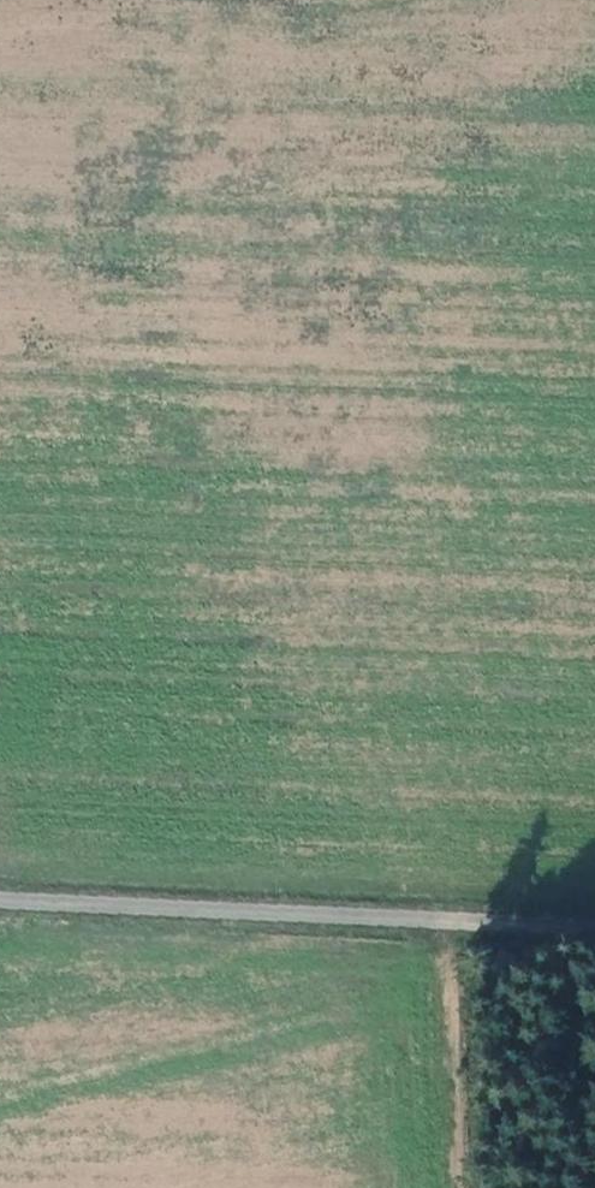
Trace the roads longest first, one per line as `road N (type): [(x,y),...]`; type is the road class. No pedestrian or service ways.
road 1 (unclassified): [(594,926),(0,898)]

